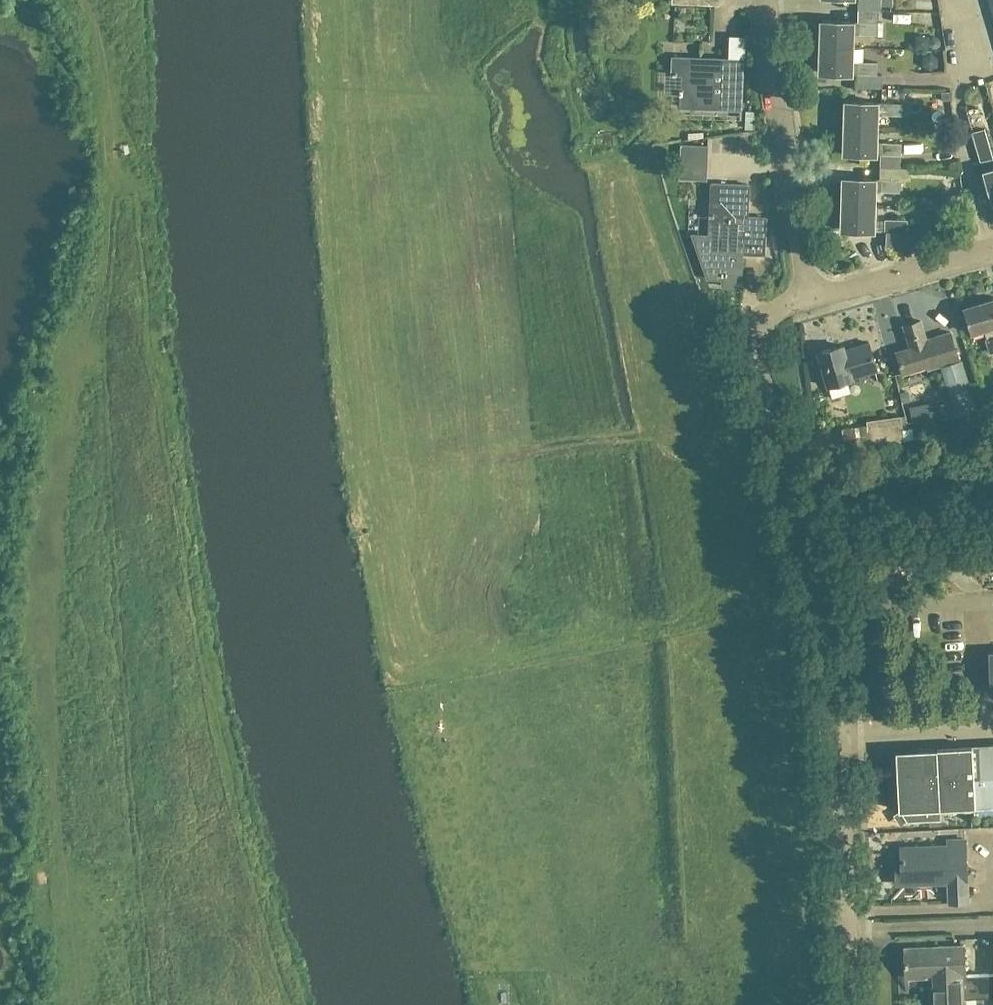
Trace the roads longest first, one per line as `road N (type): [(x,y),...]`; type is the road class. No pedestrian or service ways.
road 1 (residential): [(808,303),(770,317),(753,352),(829,667),(848,1004)]
road 2 (residential): [(808,303),(764,0)]
road 3 (residential): [(808,303),(992,249)]

